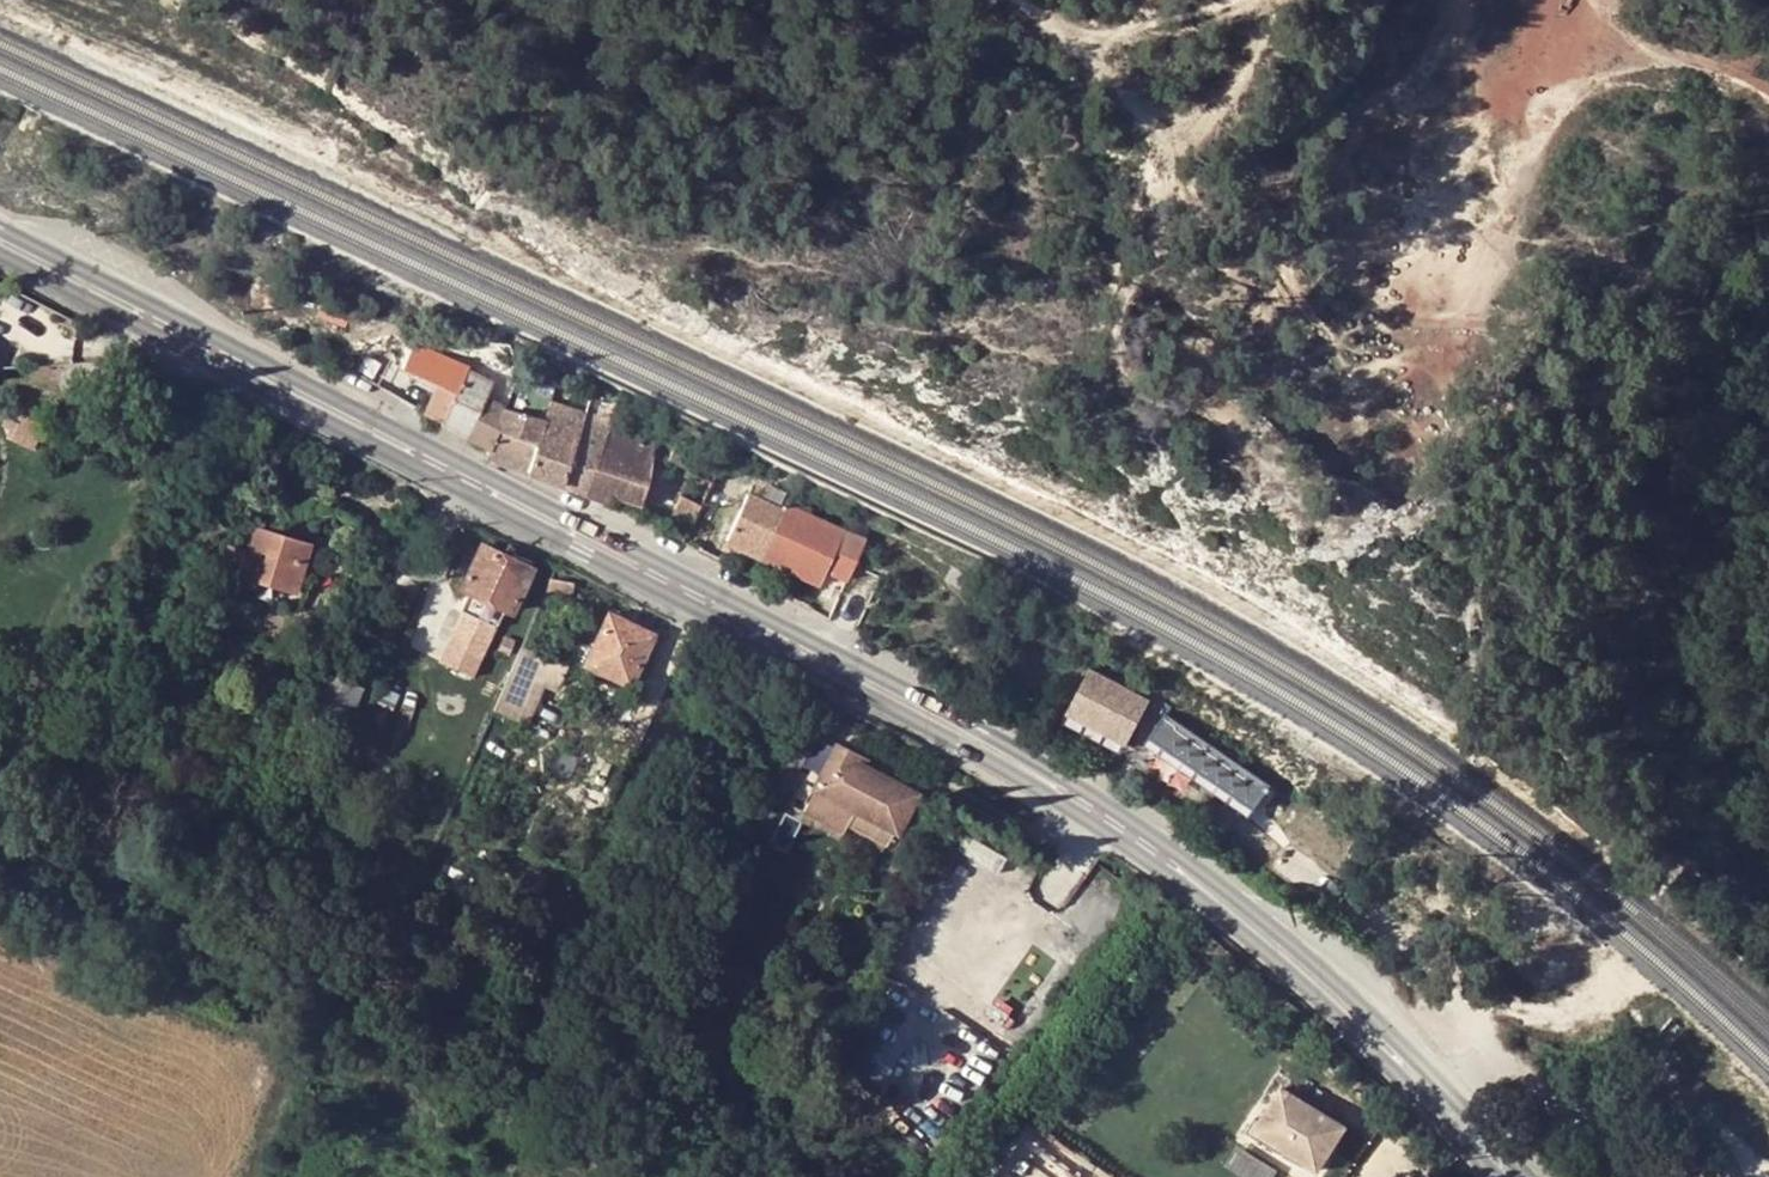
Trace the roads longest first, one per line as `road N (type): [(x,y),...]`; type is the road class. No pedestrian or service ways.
road 1 (secondary): [(1442,1102),(1370,1016),(1279,932),(1074,780),(0,229)]
road 2 (secondary): [(0,254),(994,765),(1174,882),(1442,1102)]
road 3 (track): [(1768,96),(1743,79),(1678,59),(1565,70),(1473,85),(1359,149),(1194,187),(1164,131),(1080,24)]
road 4 (track): [(1047,0),(1080,24),(1160,24),(1237,0)]

